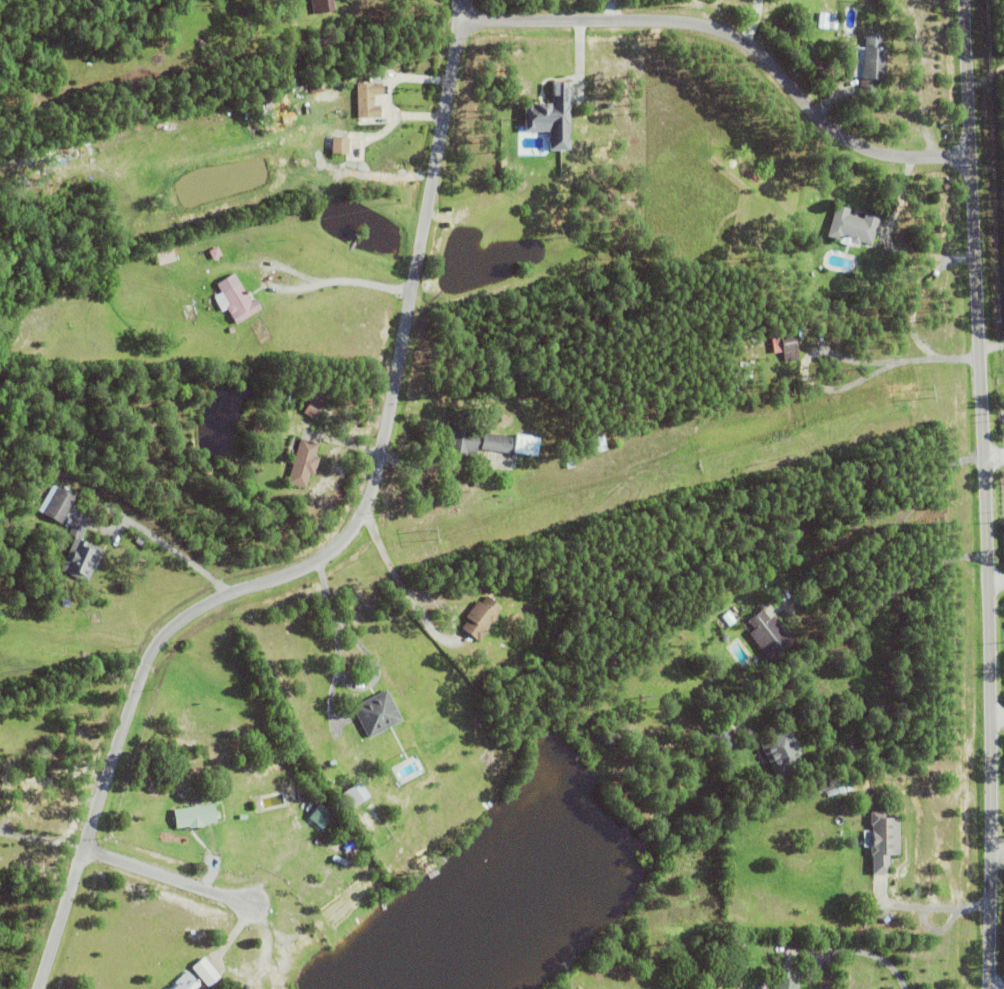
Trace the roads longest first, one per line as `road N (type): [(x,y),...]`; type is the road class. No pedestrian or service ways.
road 1 (residential): [(39,988),(150,657),(203,609),(322,559),(361,515),(385,437),(457,37),(476,22)]
road 2 (tertiary): [(965,0),(990,581),(990,988)]
road 3 (residential): [(972,158),(868,148),(810,109),(747,43),(692,22),(476,22)]
road 4 (residential): [(84,850),(269,909)]

